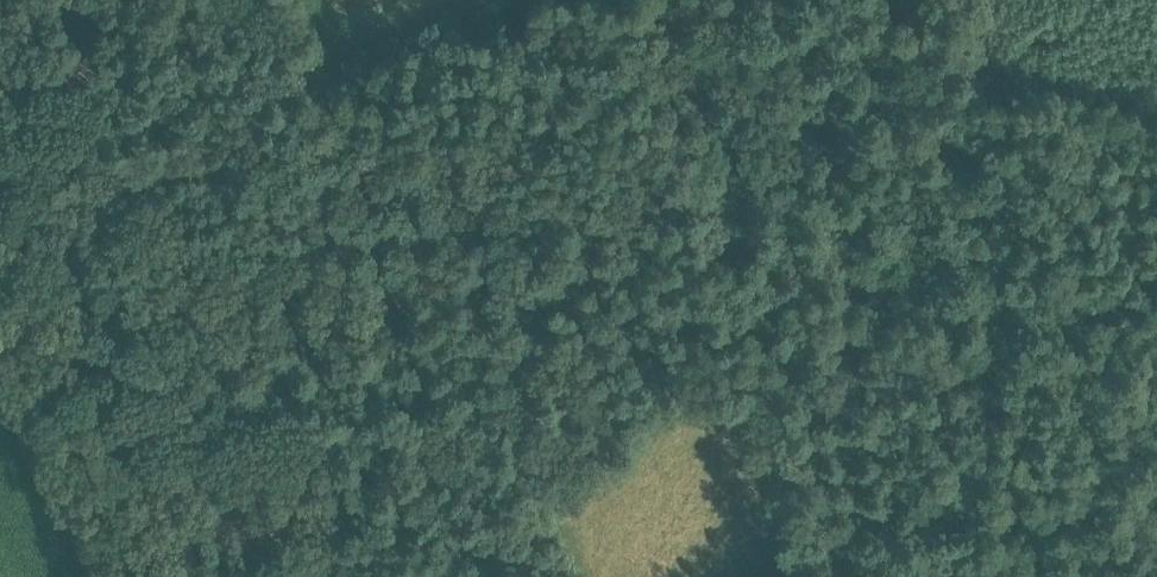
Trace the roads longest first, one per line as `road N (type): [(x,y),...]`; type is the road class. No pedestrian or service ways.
road 1 (track): [(1156,510),(1088,506),(1020,522),(872,516),(852,505),(844,425),(850,227),(875,144),(891,0)]
road 2 (track): [(214,576),(199,567),(0,212)]

